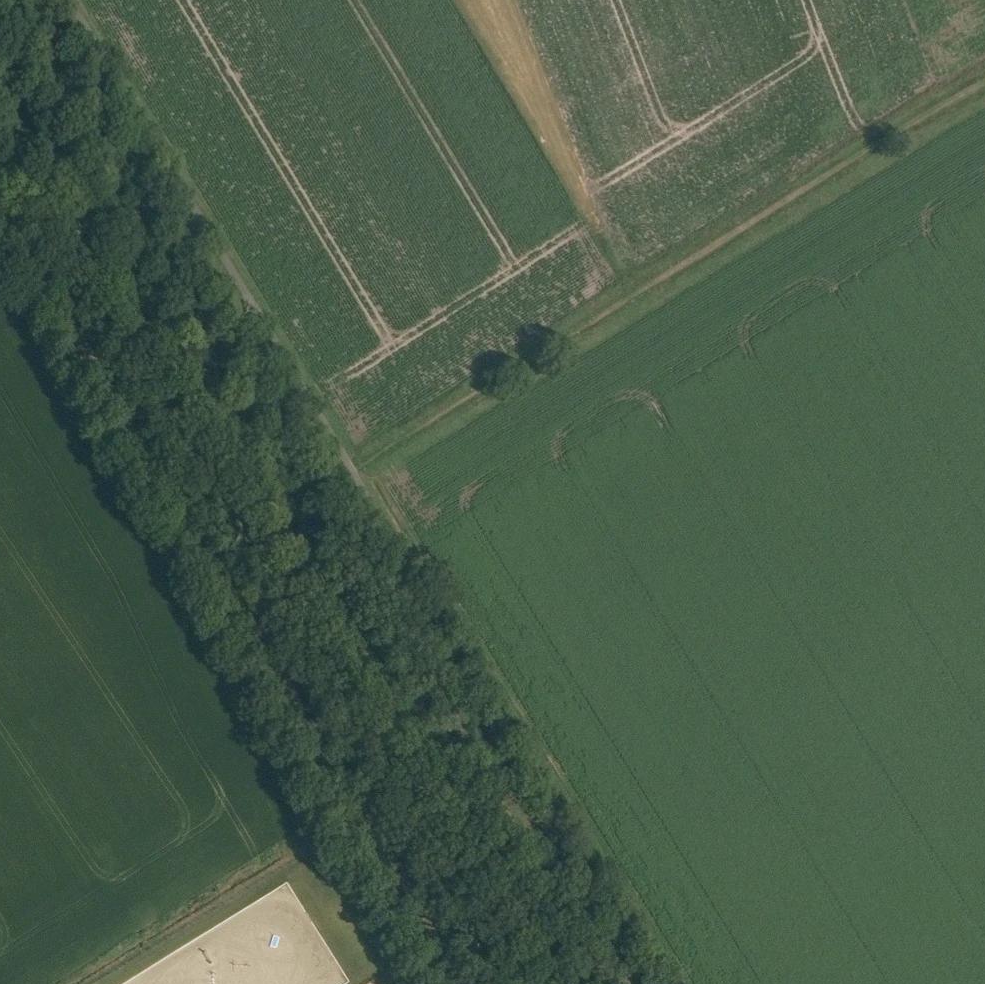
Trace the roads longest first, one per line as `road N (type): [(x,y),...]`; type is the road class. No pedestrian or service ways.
road 1 (track): [(0,204),(468,983)]
road 2 (track): [(0,66),(275,513)]

